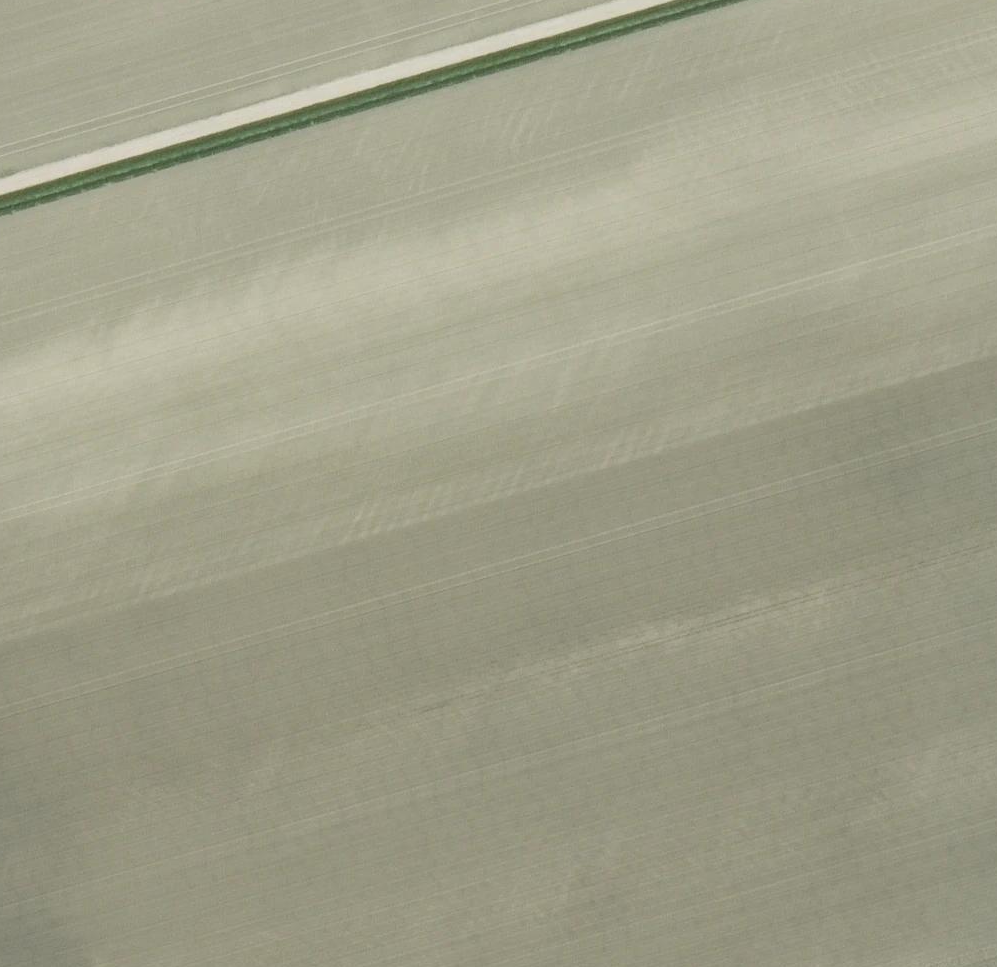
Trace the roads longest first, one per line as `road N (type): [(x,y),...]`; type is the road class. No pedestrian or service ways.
road 1 (track): [(0,186),(643,0)]

